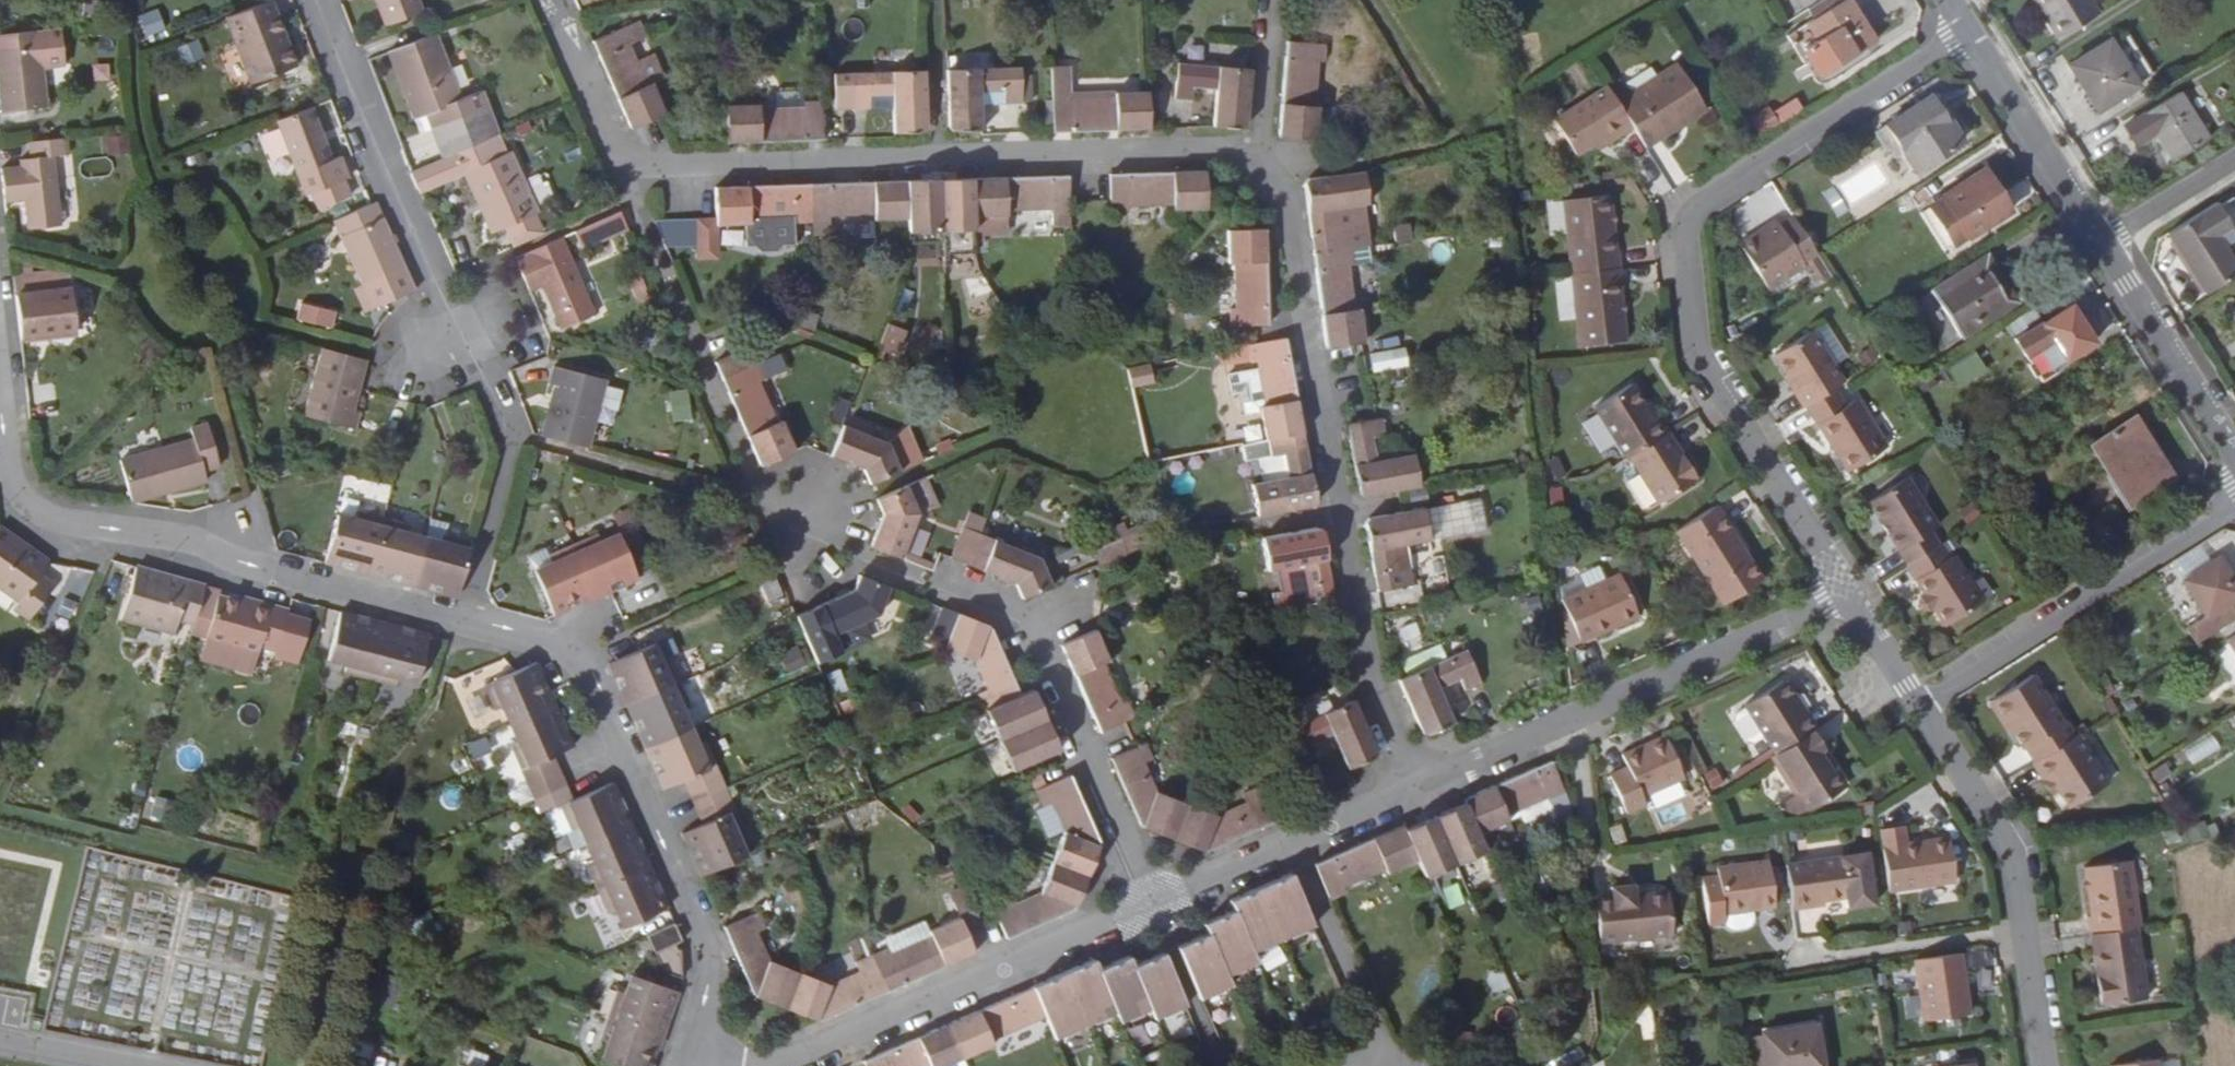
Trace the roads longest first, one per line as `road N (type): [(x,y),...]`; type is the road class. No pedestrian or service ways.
road 1 (residential): [(710,1065),(714,957),(576,651),(31,512),(0,469)]
road 2 (residential): [(555,0),(621,171),(1254,158)]
road 3 (residential): [(1844,595),(1682,348),(1678,218),(1967,32)]
road 4 (residential): [(774,1065),(1148,908),(1410,782)]
road 5 (residential): [(1254,158),(1359,643),(1410,782)]
road 6 (residential): [(1410,782),(1844,595)]
road 7 (residential): [(2043,1065),(2013,866),(1989,814),(1915,703)]
road 8 (residential): [(2234,508),(1915,703)]
road 9 (secondary): [(1967,32),(2101,241)]
road 10 (secondary): [(2101,241),(2234,450)]
road 11 (residential): [(1268,0),(1254,158)]
road 12 (residential): [(2234,160),(2101,241)]
road 13 (residential): [(1915,703),(1844,595)]

